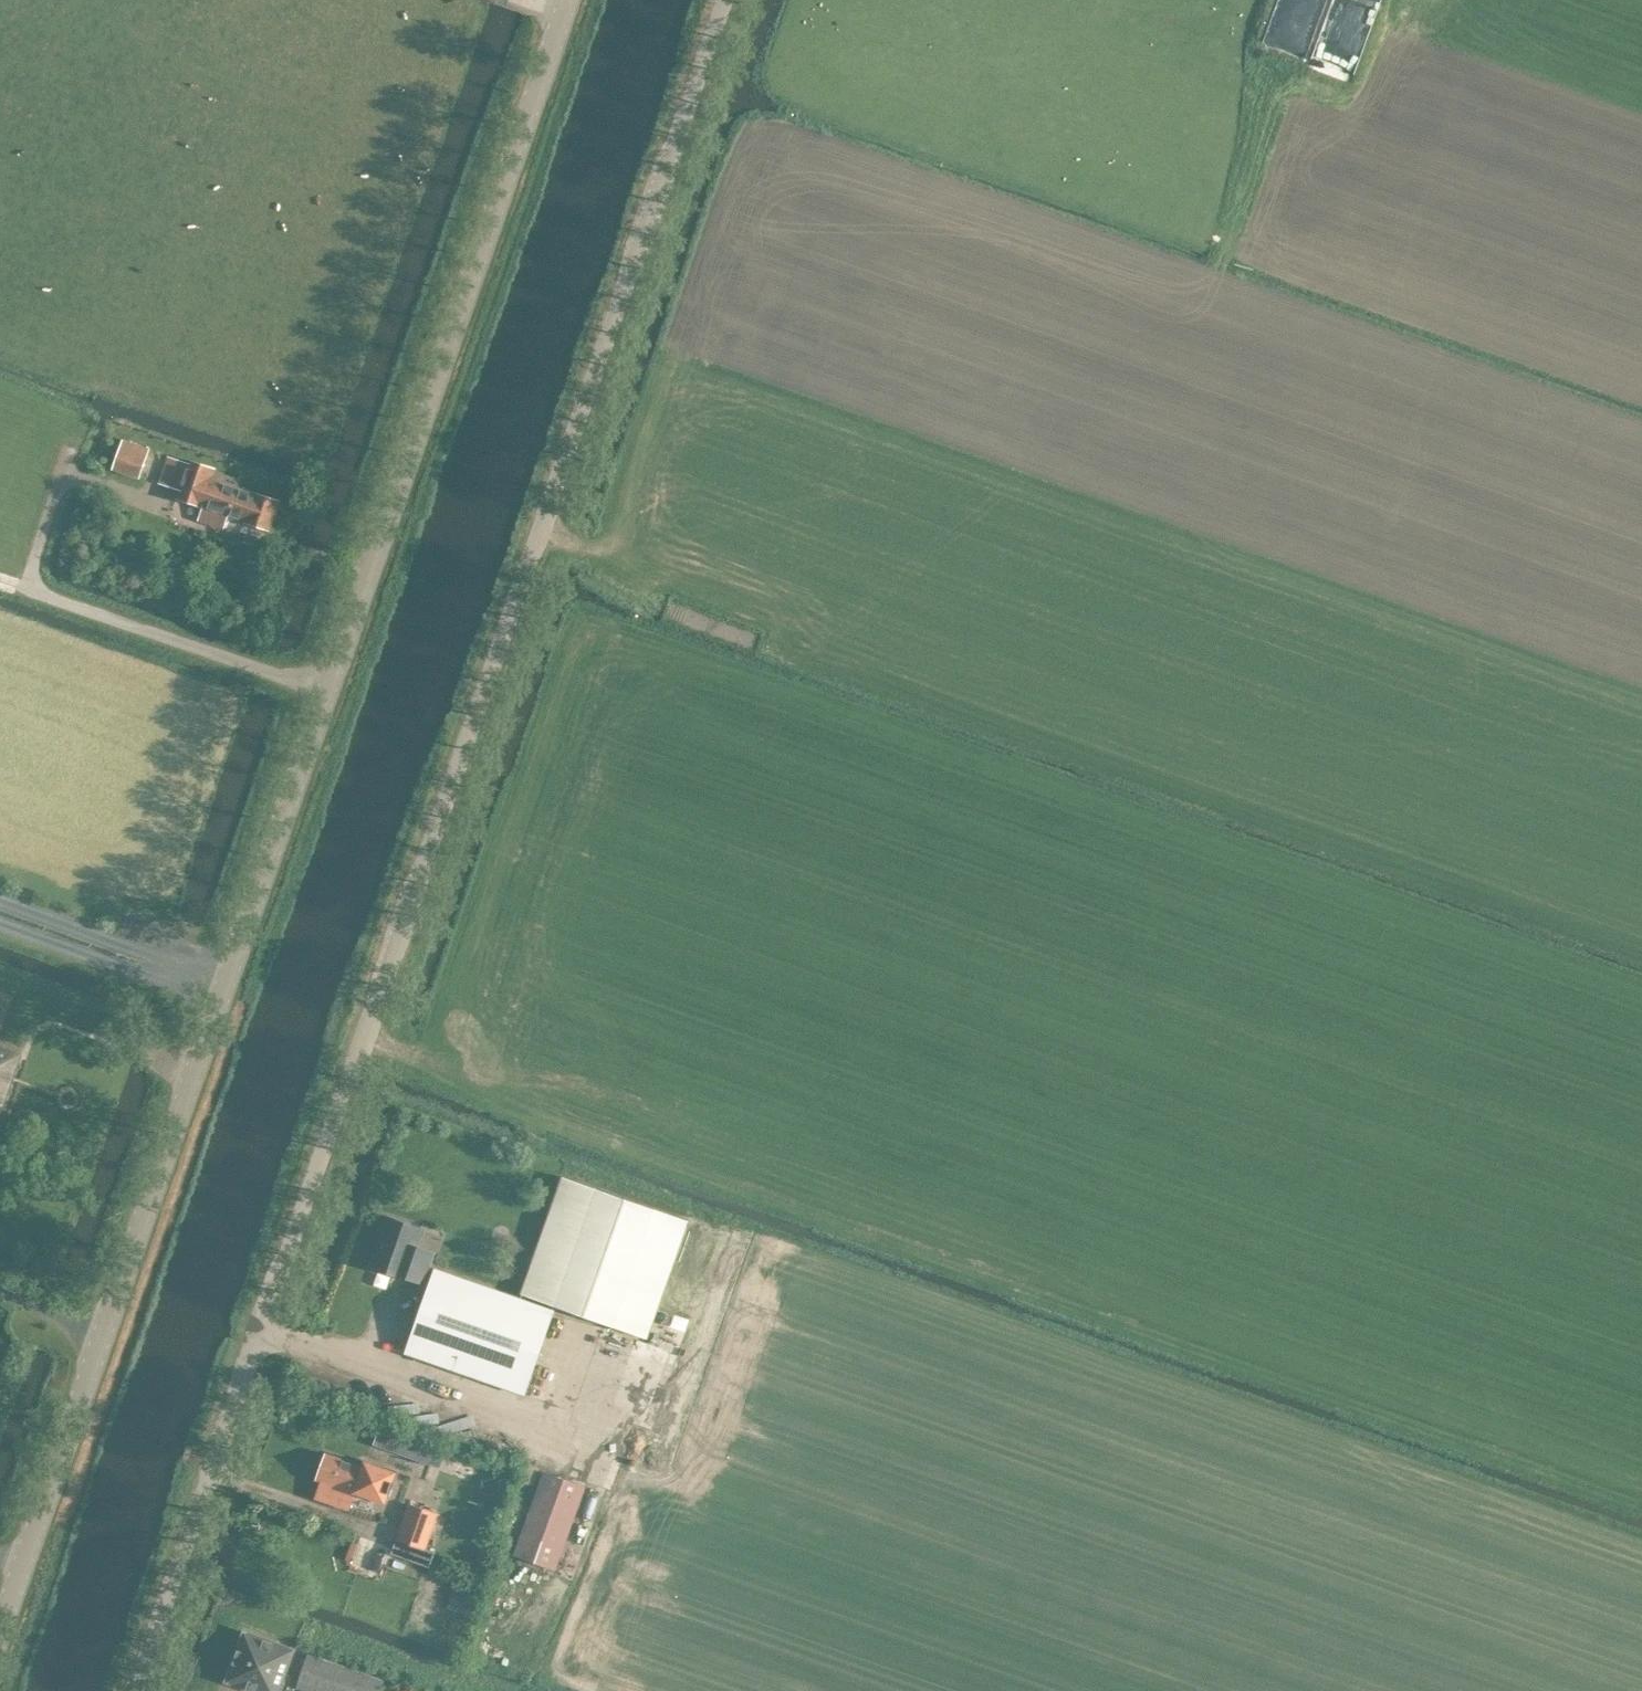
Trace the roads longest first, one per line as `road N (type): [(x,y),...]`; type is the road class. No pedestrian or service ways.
road 1 (unclassified): [(133,1690),(722,0)]
road 2 (tertiary): [(0,1628),(566,0)]

